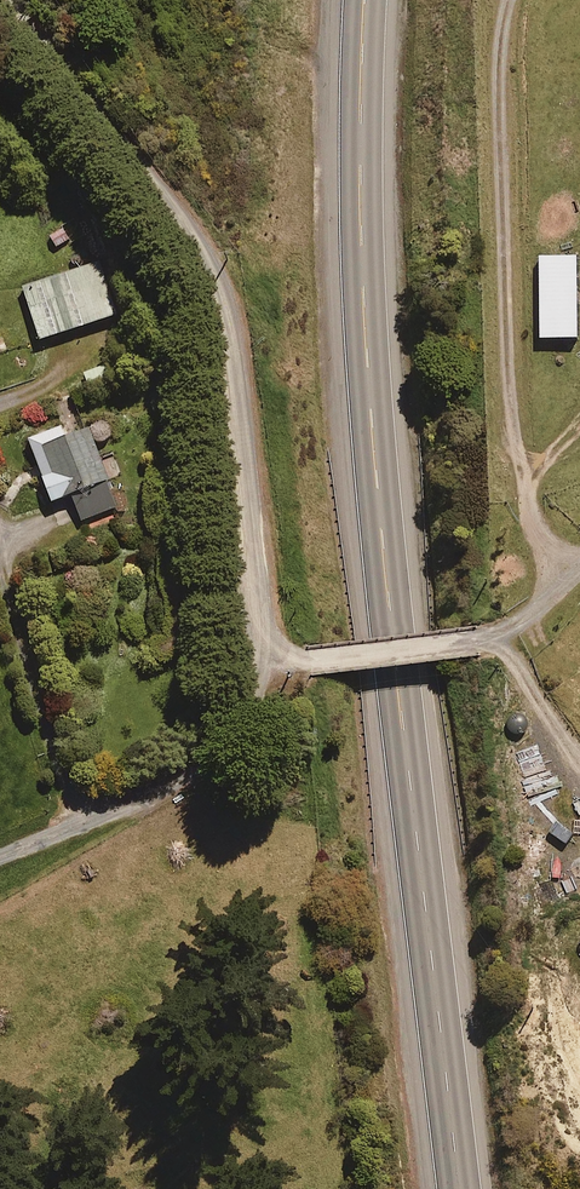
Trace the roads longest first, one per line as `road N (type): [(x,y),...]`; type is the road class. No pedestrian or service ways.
road 1 (trunk): [(458,1188),(374,450),(362,274),(363,0)]
road 2 (unclassified): [(13,0),(199,253),(225,333),(256,614),(276,649),(309,661),(483,638),(533,613),(577,576)]

